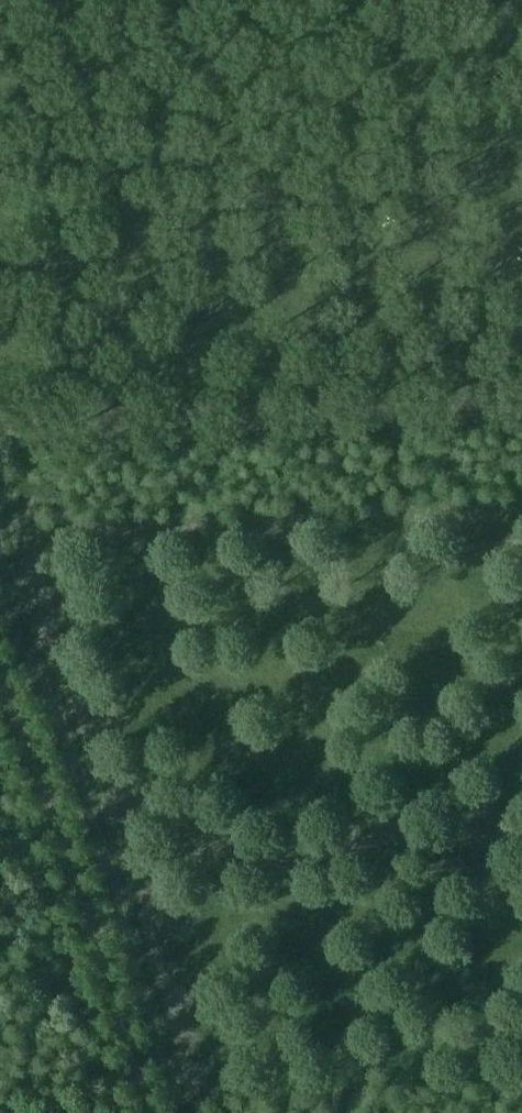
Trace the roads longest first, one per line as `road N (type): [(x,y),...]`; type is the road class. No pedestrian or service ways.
road 1 (track): [(143,1112),(0,663)]

